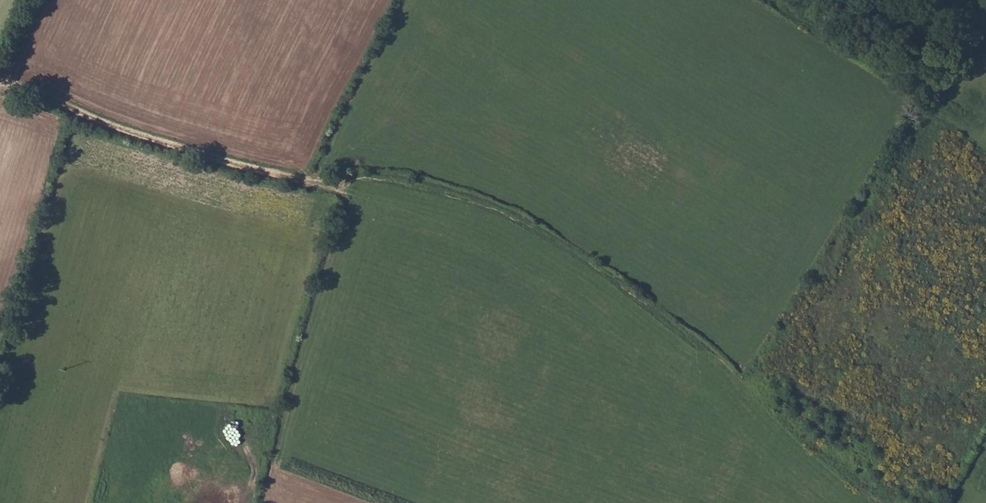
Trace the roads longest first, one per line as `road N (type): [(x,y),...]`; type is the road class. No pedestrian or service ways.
road 1 (track): [(0,90),(304,181)]

